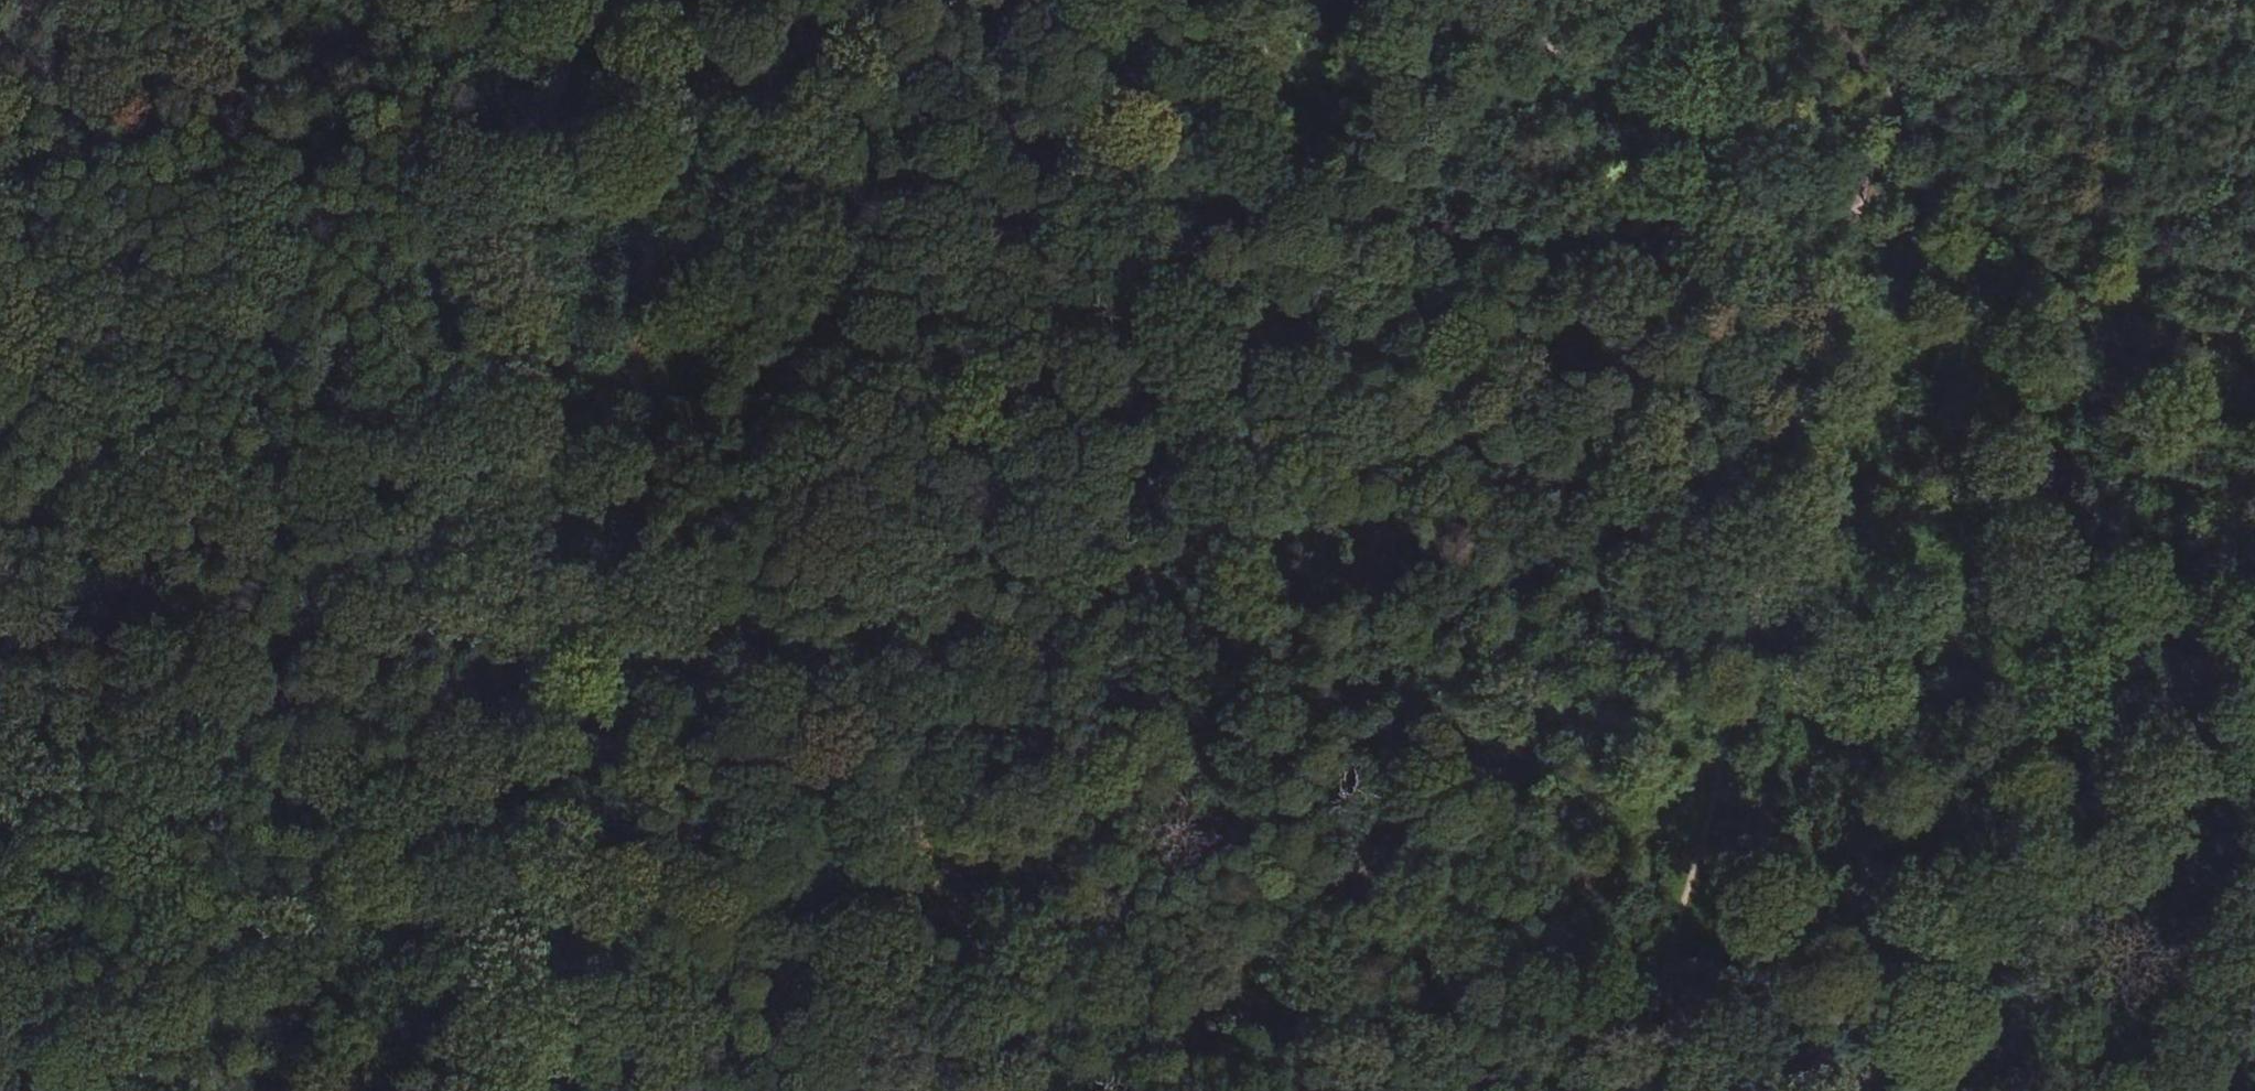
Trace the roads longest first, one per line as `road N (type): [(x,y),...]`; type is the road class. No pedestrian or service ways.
road 1 (track): [(558,1090),(673,0)]
road 2 (track): [(1866,183),(1459,0)]
road 3 (track): [(2254,372),(1866,183)]
road 4 (track): [(1866,183),(1915,0)]

